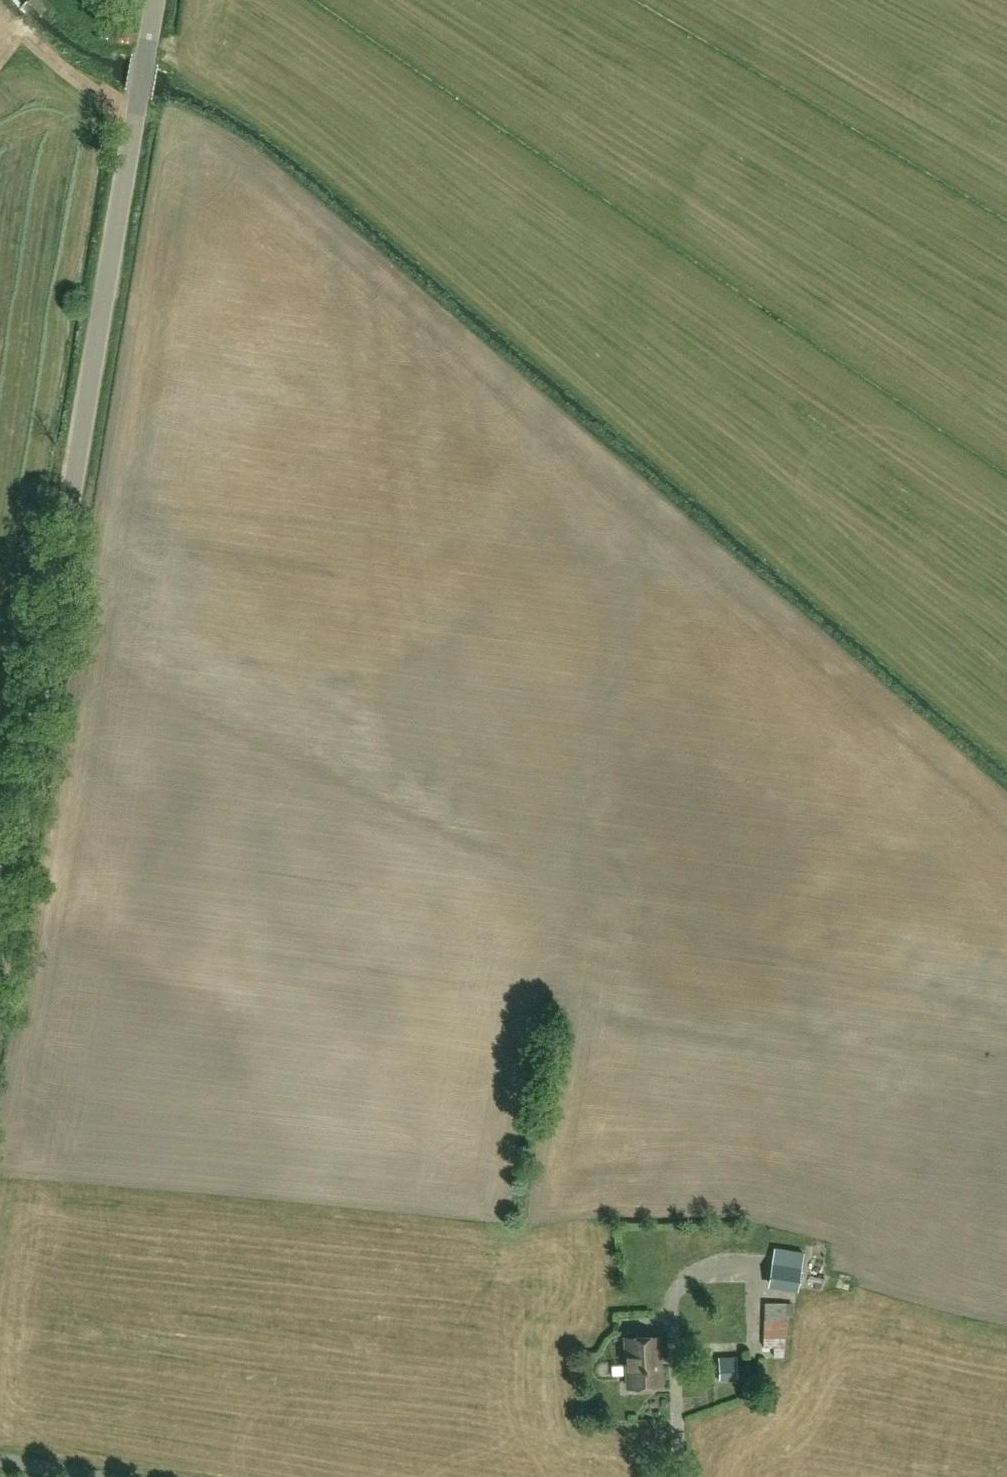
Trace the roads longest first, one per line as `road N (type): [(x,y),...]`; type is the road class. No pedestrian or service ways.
road 1 (unclassified): [(18,817),(155,0)]

